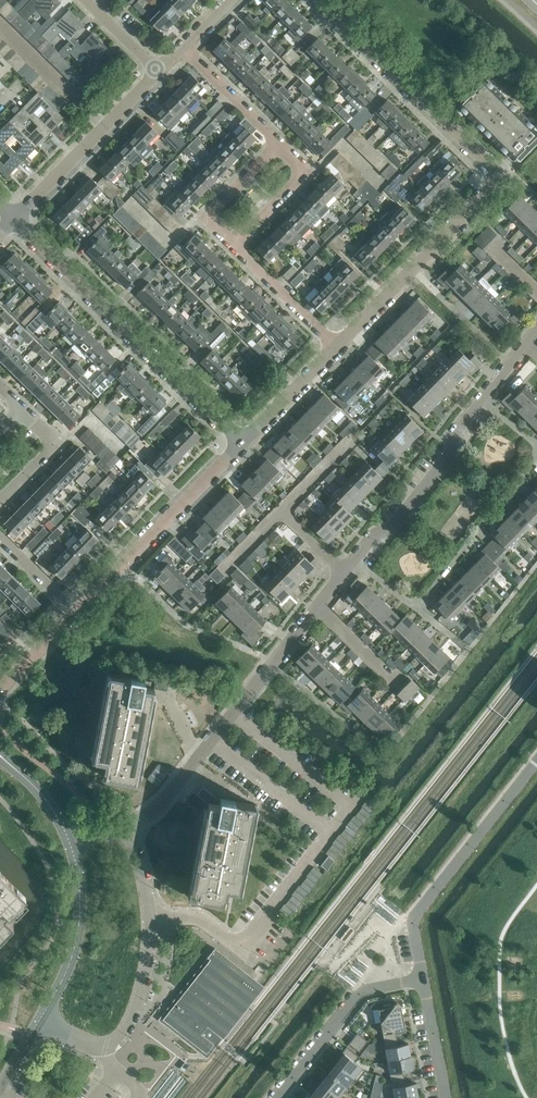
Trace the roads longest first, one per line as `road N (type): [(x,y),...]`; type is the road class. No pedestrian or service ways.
road 1 (unclassified): [(336,346),(502,179),(318,0)]
road 2 (unclassified): [(321,607),(371,539),(397,526),(435,481),(459,427),(526,344)]
road 3 (unclassified): [(243,440),(15,218)]
road 4 (unclassified): [(120,832),(173,789),(321,607)]
road 5 (residential): [(424,982),(412,921),(536,767)]
road 6 (unclassified): [(77,611),(243,440)]
road 7 (unclassified): [(41,1021),(94,1045),(121,1036),(145,973),(151,919)]
road 8 (unclassified): [(15,218),(160,71)]
road 9 (residential): [(280,1097),(364,992),(424,982)]
road 10 (tertiary): [(41,1021),(75,954),(81,878),(71,847)]
road 11 (unclassified): [(235,243),(206,216),(279,141)]
road 12 (unclassified): [(336,346),(235,243)]
road 13 (unclassified): [(235,243),(308,170),(279,141)]
road 14 (unclassified): [(0,504),(57,444),(21,408)]
road 15 (unclassified): [(243,440),(336,346)]
road 16 (unclassified): [(279,141),(187,49)]

